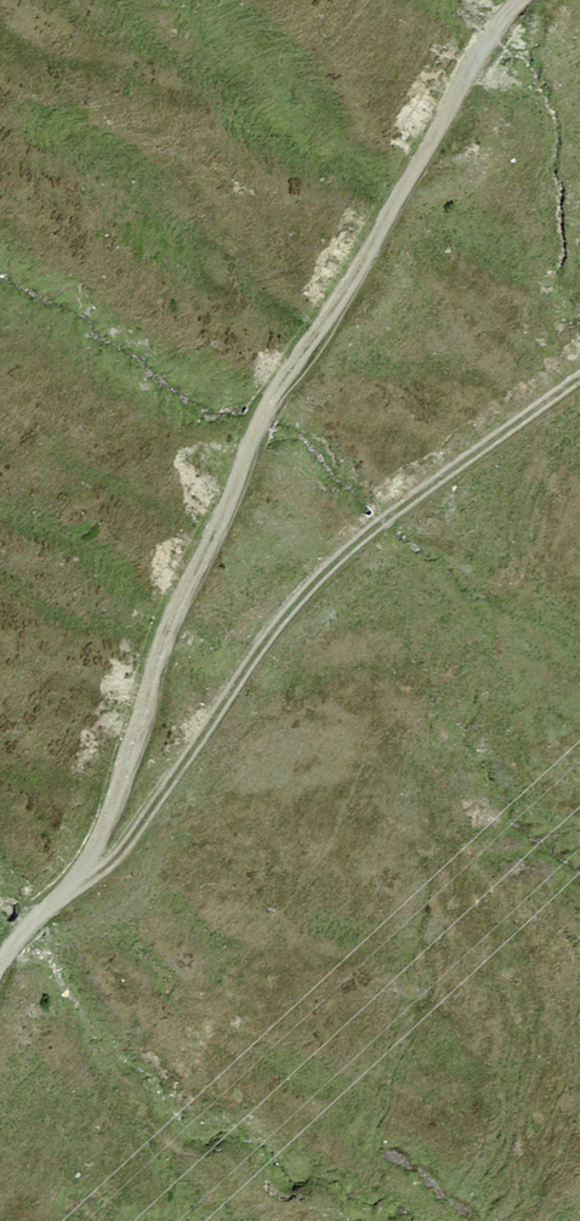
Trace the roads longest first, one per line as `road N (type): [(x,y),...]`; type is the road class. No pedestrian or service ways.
road 1 (track): [(517,0),(256,429),(183,593),(101,839),(0,963)]
road 2 (track): [(66,891),(119,852),(294,603),(338,559),(579,377)]

